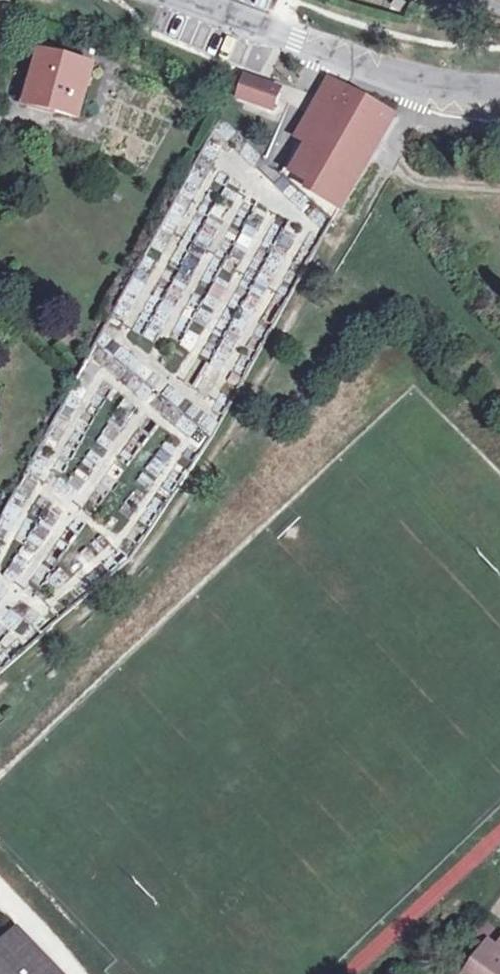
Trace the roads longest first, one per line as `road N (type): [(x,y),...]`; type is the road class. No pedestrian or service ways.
road 1 (residential): [(499,93),(422,86),(180,0)]

